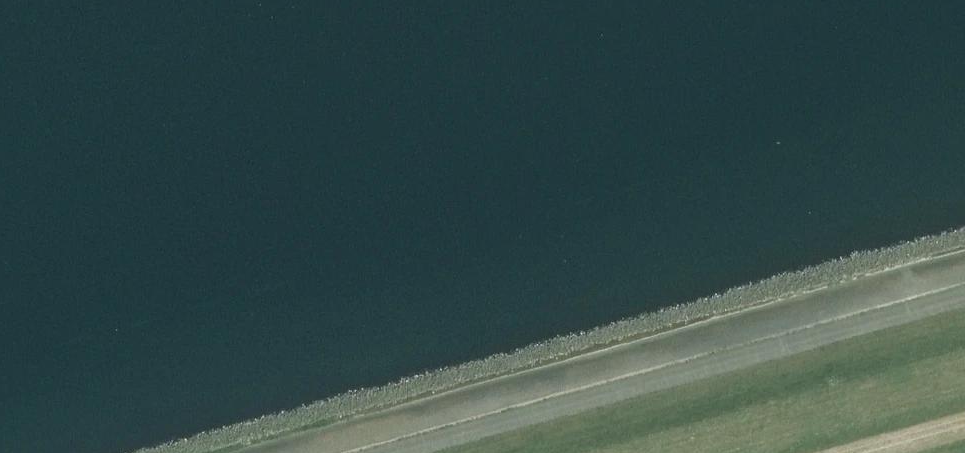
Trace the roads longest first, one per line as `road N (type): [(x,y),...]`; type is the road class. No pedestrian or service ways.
road 1 (track): [(846,452),(964,421)]

